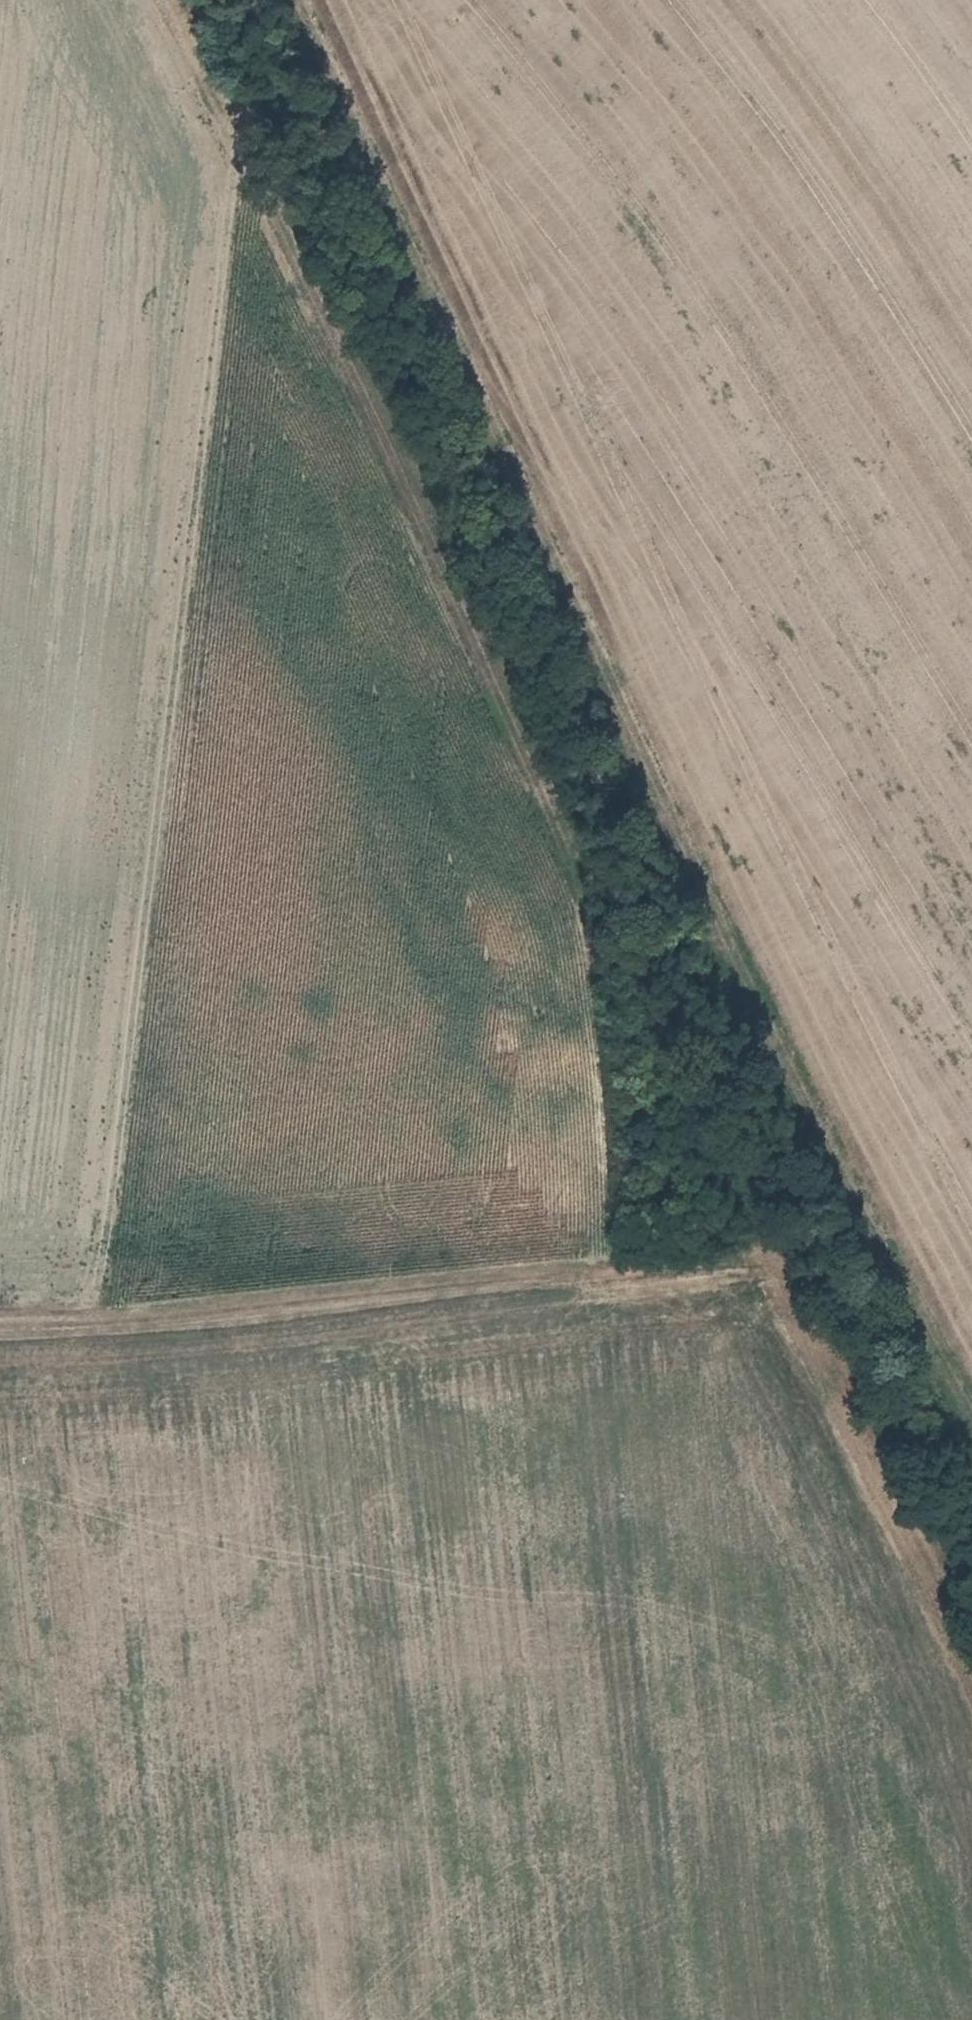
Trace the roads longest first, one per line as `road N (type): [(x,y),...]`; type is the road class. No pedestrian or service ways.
road 1 (track): [(786,1146),(971,1532)]
road 2 (unclassified): [(154,0),(323,351)]

